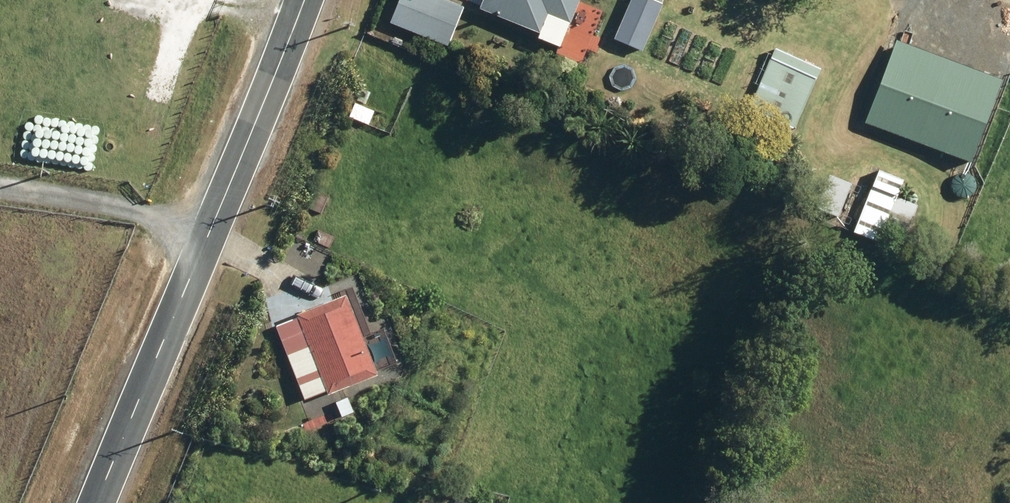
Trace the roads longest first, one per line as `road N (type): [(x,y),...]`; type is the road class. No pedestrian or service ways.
road 1 (unclassified): [(93,502),(210,234)]
road 2 (unclassified): [(210,234),(305,0)]
road 3 (unclassified): [(210,234),(0,204)]

